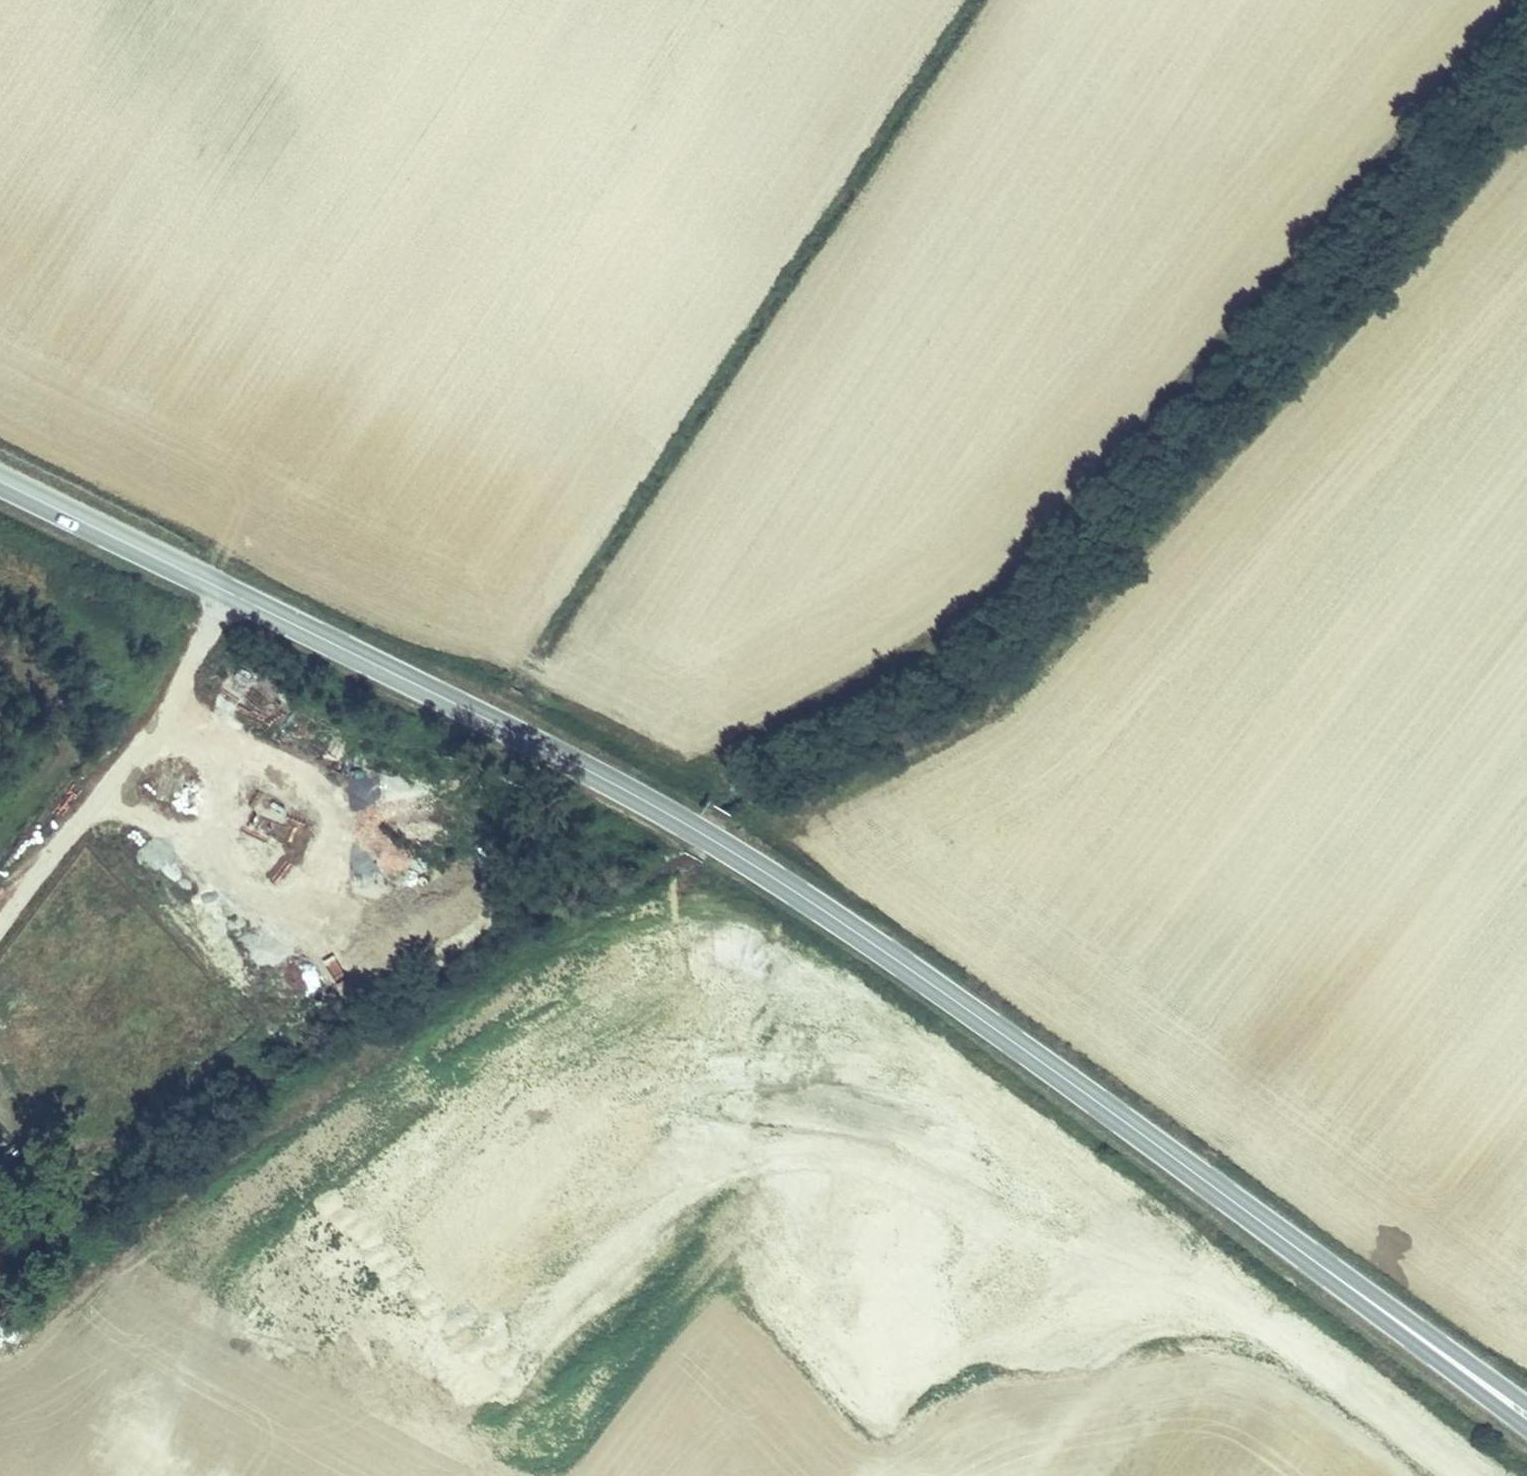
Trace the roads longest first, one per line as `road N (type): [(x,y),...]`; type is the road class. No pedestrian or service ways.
road 1 (secondary): [(1308,1256),(706,834),(0,482)]
road 2 (secondary): [(1308,1256),(1526,1429)]
road 3 (secondary): [(1526,1405),(1308,1256)]

